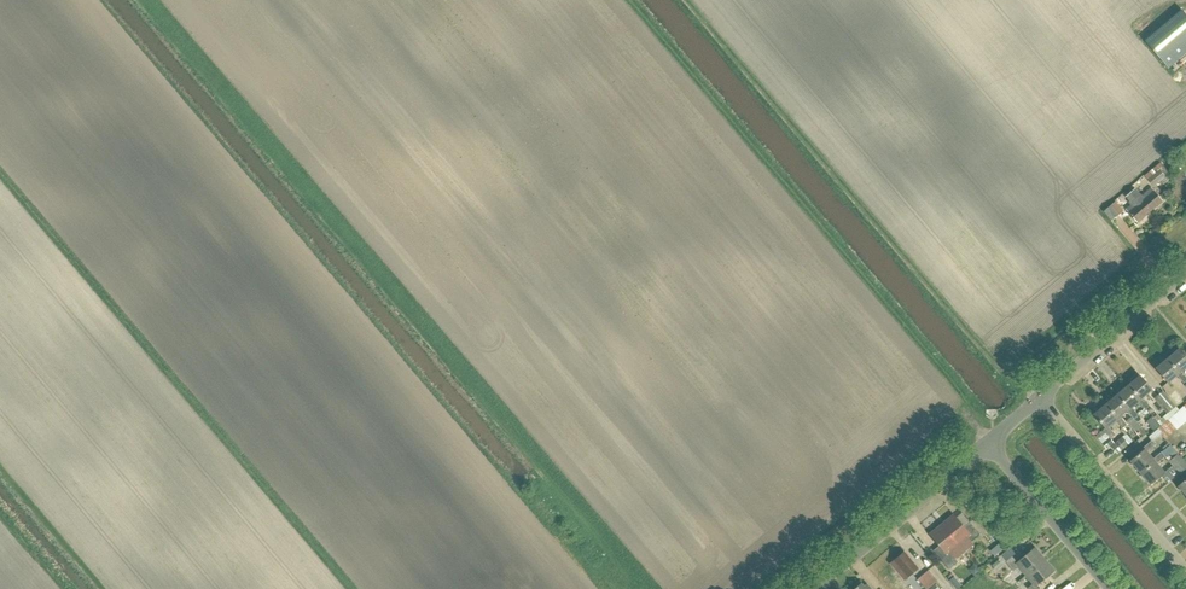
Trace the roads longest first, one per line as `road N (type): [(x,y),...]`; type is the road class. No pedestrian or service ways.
road 1 (track): [(632,0),(900,316),(987,443)]
road 2 (residential): [(1185,572),(1039,397)]
road 3 (unclassified): [(816,588),(987,443)]
road 4 (residential): [(1039,397),(1185,272)]
road 5 (unclassified): [(1109,588),(987,443)]

